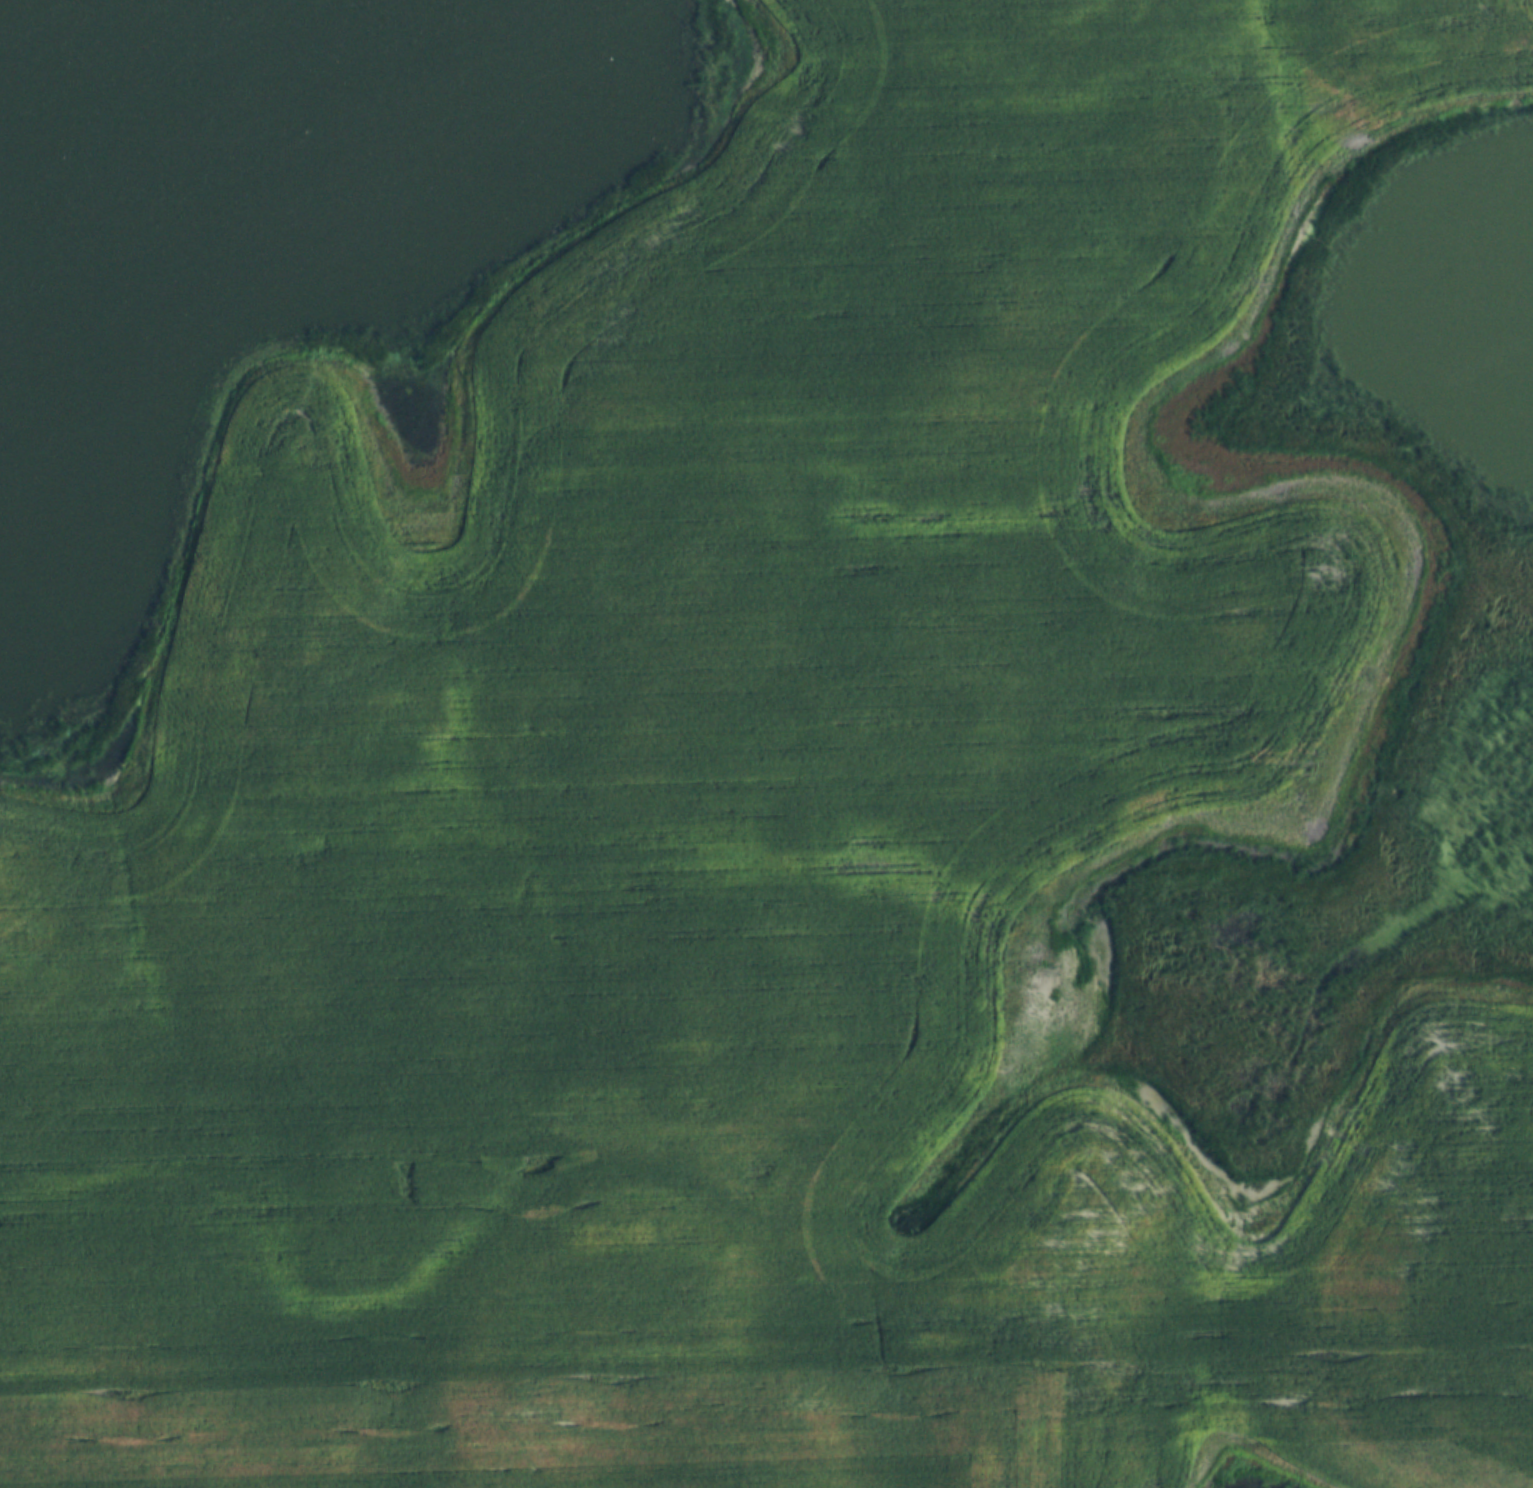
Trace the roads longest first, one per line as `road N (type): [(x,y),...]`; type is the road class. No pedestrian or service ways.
road 1 (track): [(1532,1335),(0,1375)]

